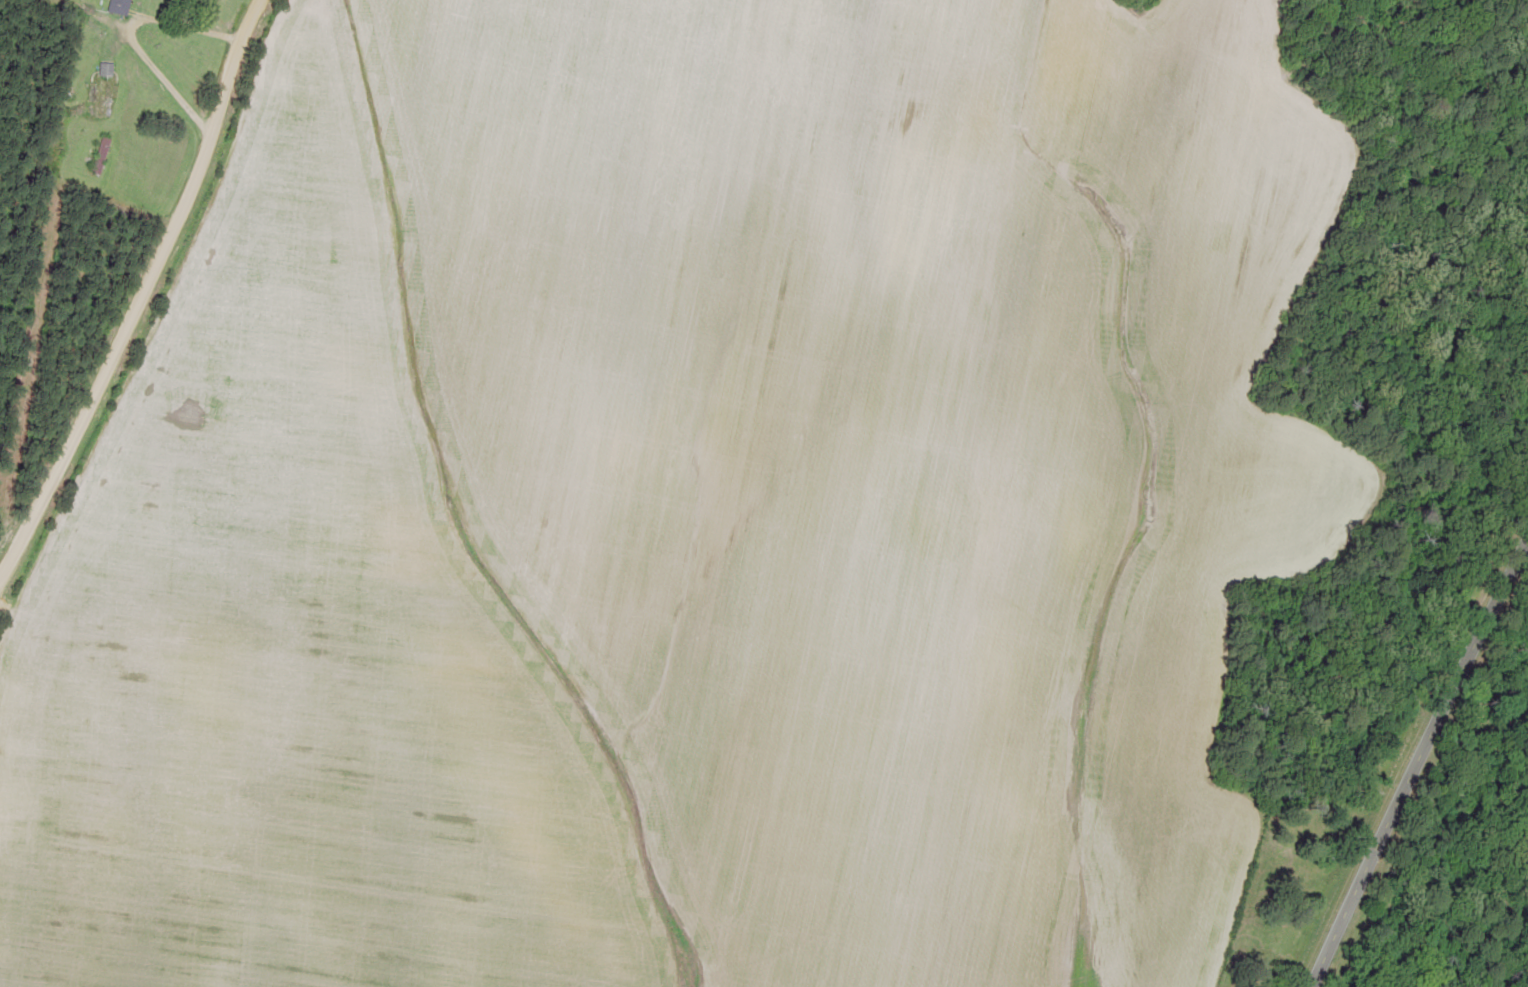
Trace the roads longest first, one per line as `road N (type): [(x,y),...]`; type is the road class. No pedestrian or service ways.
road 1 (residential): [(0,572),(206,181),(284,0)]
road 2 (primary): [(1317,986),(1527,546)]

